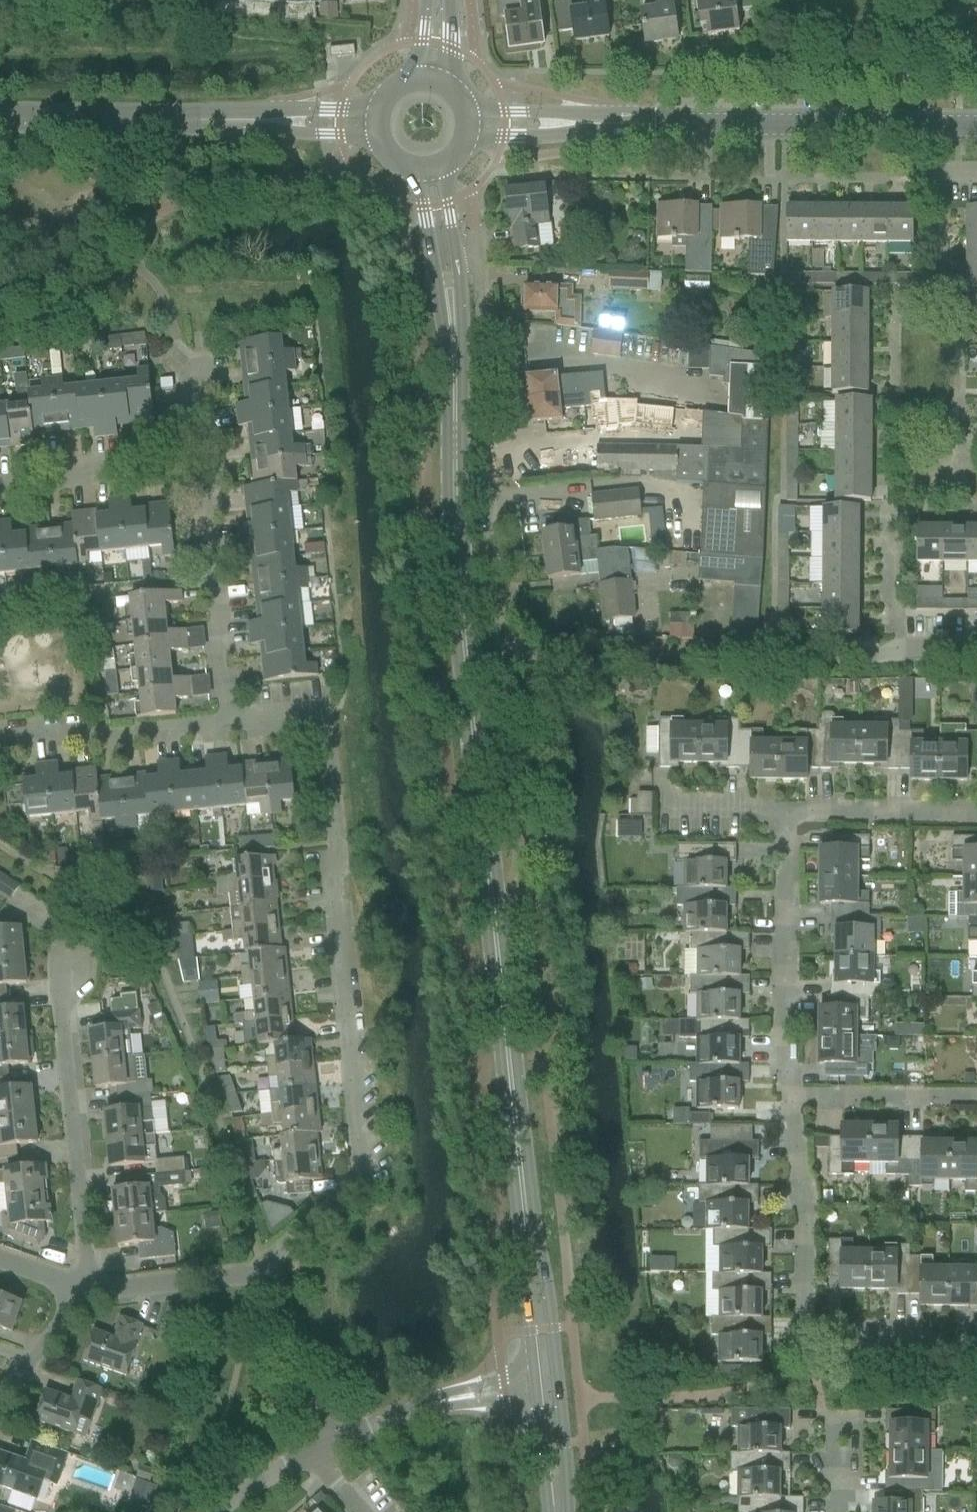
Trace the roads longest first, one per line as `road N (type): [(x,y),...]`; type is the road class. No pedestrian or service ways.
road 1 (tertiary): [(453,435),(464,658),(522,1196)]
road 2 (residential): [(261,1271),(355,1184),(362,1160),(324,727),(312,708),(232,718)]
road 3 (residential): [(500,650),(976,658)]
road 4 (tertiary): [(586,124),(976,125)]
road 5 (residential): [(91,1287),(62,960)]
road 6 (tertiary): [(567,1511),(551,1328),(522,1196)]
road 7 (residential): [(792,1097),(780,1032),(784,815)]
road 8 (residential): [(811,1376),(792,1097)]
road 9 (tertiary): [(416,171),(453,435)]
road 10 (unclassified): [(232,718),(207,457)]
road 11 (residential): [(0,118),(256,119)]
road 12 (residential): [(232,718),(0,737)]
road 13 (residential): [(324,1445),(437,1402),(533,1386)]
road 14 (residential): [(500,650),(485,438)]
road 15 (unclassified): [(0,484),(207,457)]
road 16 (residential): [(485,438),(476,258),(458,259)]
road 17 (residential): [(784,815),(976,820)]
road 18 (tertiary): [(522,1196),(533,1386)]
road 19 (residential): [(324,1445),(261,1271)]
road 20 (residential): [(976,1099),(792,1097)]
road 21 (residential): [(811,1376),(857,1341),(909,1335),(976,1356)]
road 22 (tertiary): [(453,435),(458,259)]
road 23 (residential): [(261,1271),(91,1287)]
road 24 (residential): [(0,1401),(91,1287)]
road 25 (residential): [(210,1511),(324,1445)]
road 26 (tertiary): [(533,1386),(548,1511)]
road 27 (residential): [(380,106),(278,110),(256,119)]
road 28 (residential): [(256,119),(290,134),(378,134)]

